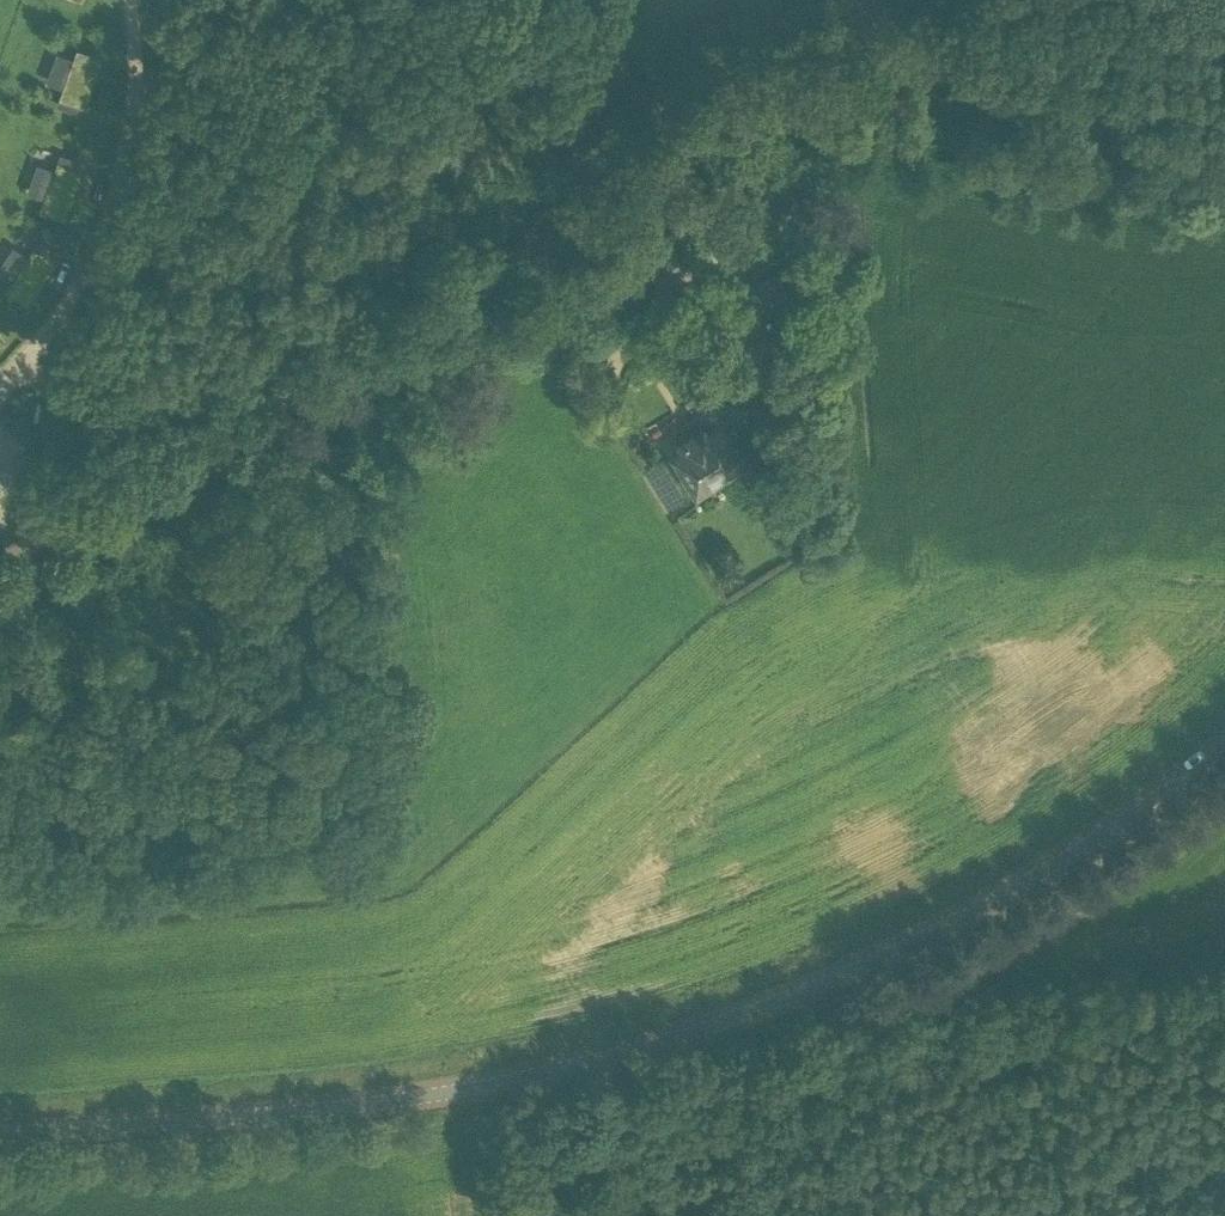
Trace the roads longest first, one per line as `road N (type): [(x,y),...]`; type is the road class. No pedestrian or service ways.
road 1 (unclassified): [(0,561),(145,507),(490,296),(802,74),(842,63),(1224,81)]
road 2 (tertiary): [(0,1138),(308,1112),(640,1054),(952,923),(1185,787),(1224,751)]
road 3 (residential): [(41,350),(108,218),(117,170)]
road 4 (residential): [(117,170),(131,87),(124,0)]

